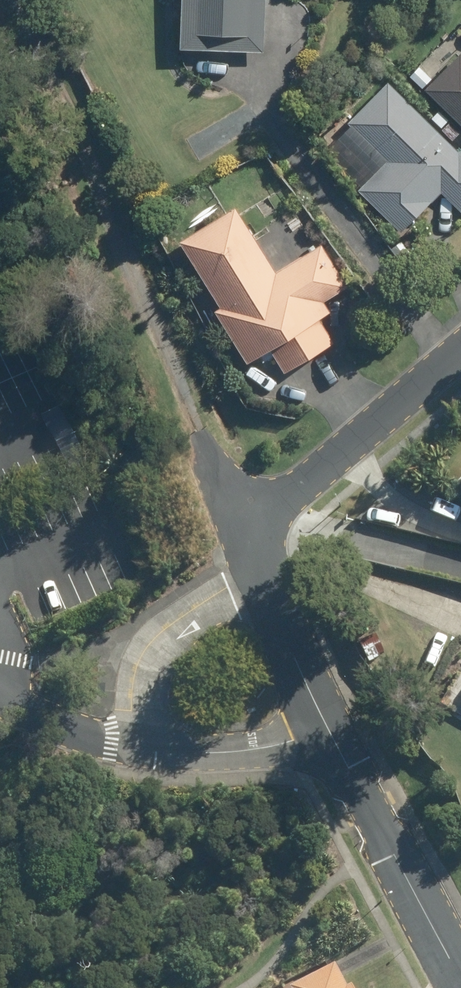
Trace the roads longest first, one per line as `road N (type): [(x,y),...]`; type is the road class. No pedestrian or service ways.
road 1 (track): [(244,538),(0,38)]
road 2 (residential): [(244,538),(329,729),(460,987)]
road 3 (residential): [(460,349),(244,538)]
road 4 (residential): [(244,538),(329,538),(460,570)]

